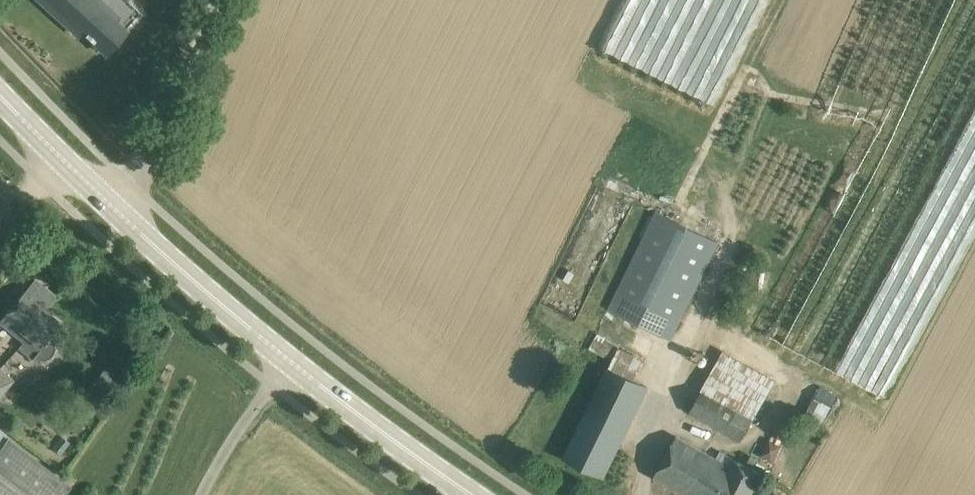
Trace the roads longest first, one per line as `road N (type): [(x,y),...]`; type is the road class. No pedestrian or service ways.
road 1 (secondary): [(292,362),(114,208)]
road 2 (unclassified): [(114,208),(164,133),(219,0)]
road 3 (secondary): [(473,494),(292,362)]
road 4 (unclassified): [(203,494),(227,447),(292,362)]

